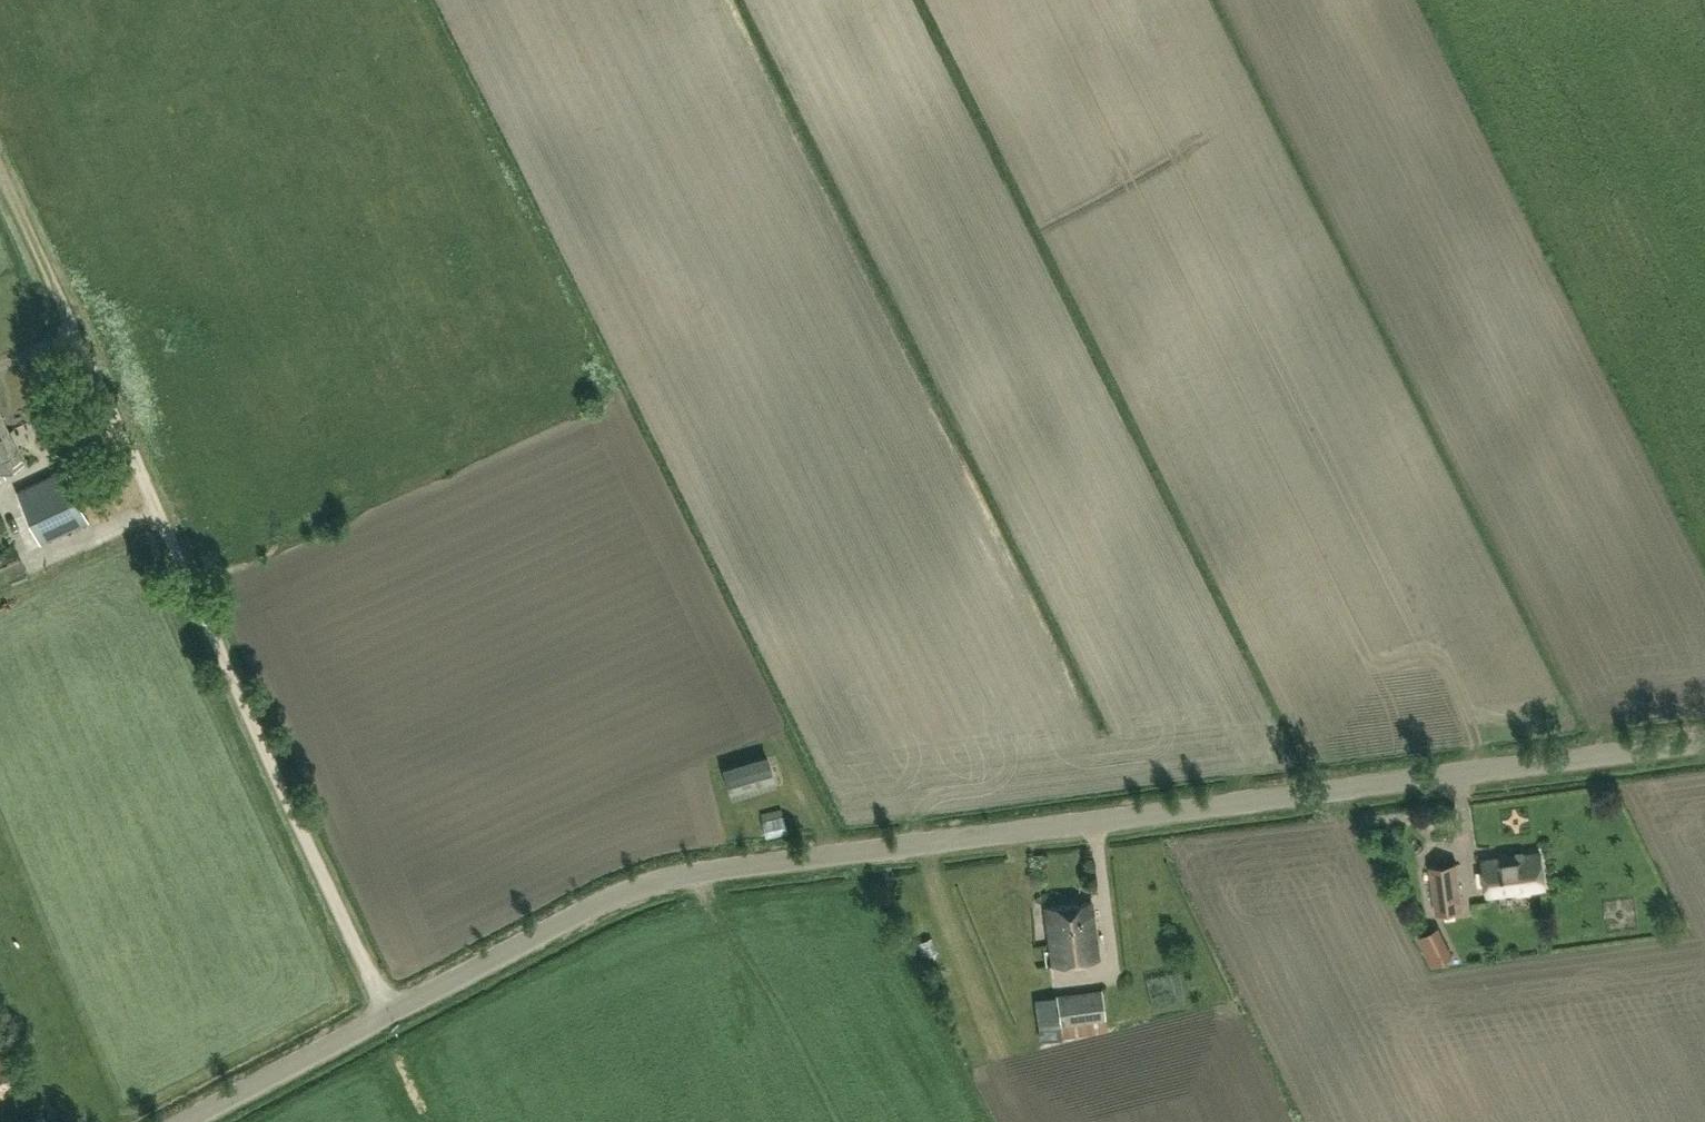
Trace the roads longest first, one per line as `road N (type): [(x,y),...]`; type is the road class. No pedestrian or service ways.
road 1 (unclassified): [(189,1121),(599,905),(670,877),(1704,738)]
road 2 (track): [(396,1013),(0,158)]

